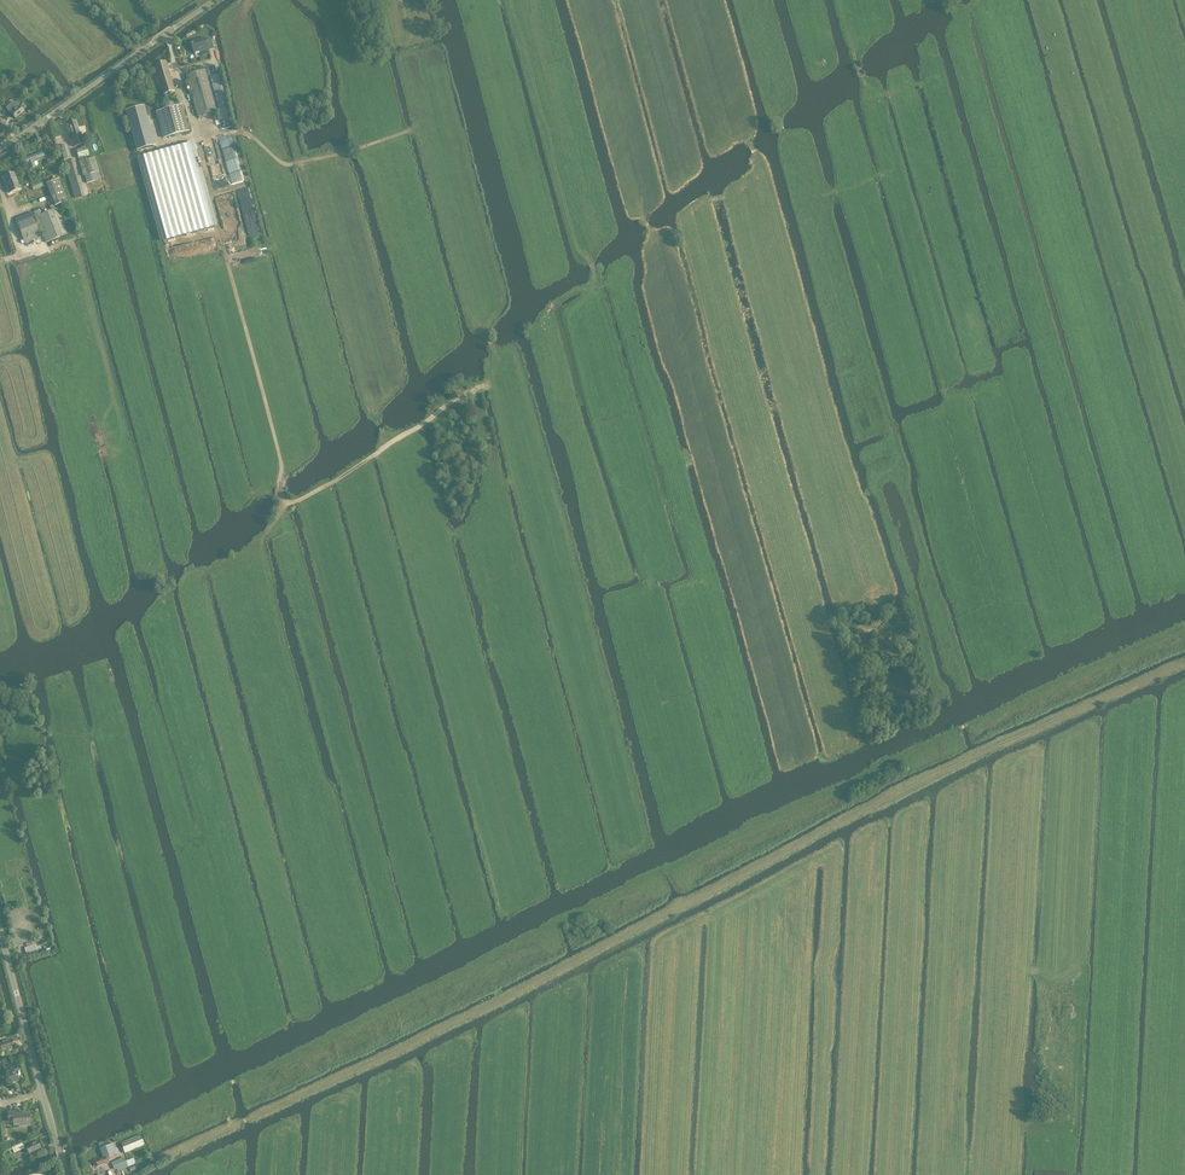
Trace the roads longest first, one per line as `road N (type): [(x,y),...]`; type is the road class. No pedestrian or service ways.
road 1 (track): [(129,1174),(399,1051),(904,790),(1184,663)]
road 2 (track): [(284,507),(281,463),(223,246)]
road 3 (tertiary): [(215,0),(0,150)]
road 4 (tertiary): [(66,1174),(0,928)]

